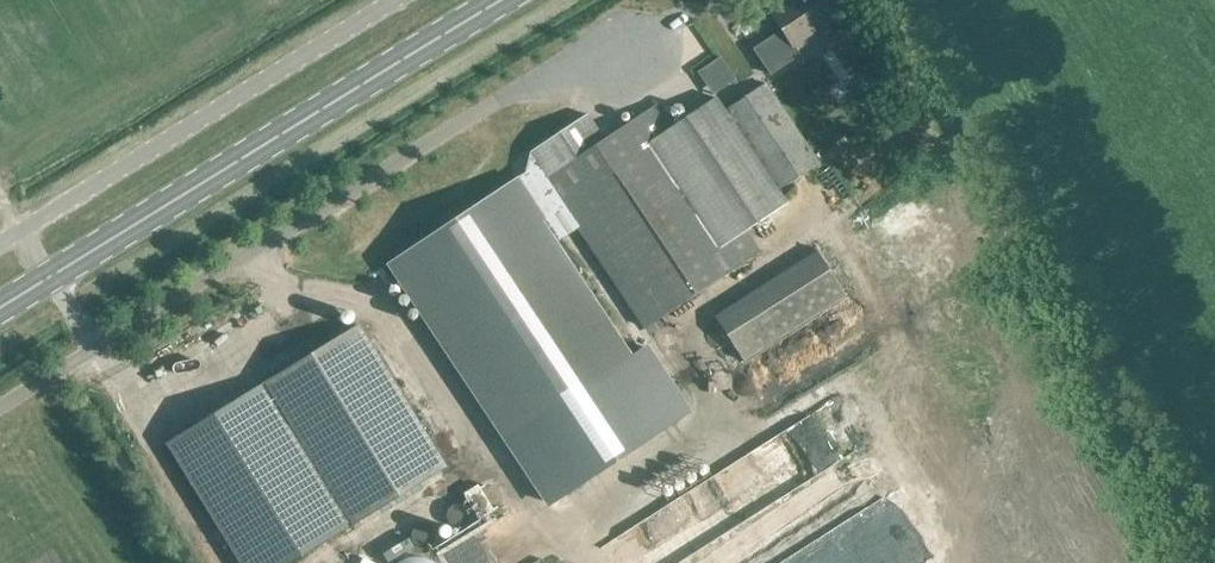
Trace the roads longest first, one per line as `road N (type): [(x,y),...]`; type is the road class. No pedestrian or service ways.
road 1 (primary): [(0,307),(500,0)]
road 2 (unclassified): [(406,0),(0,247)]

